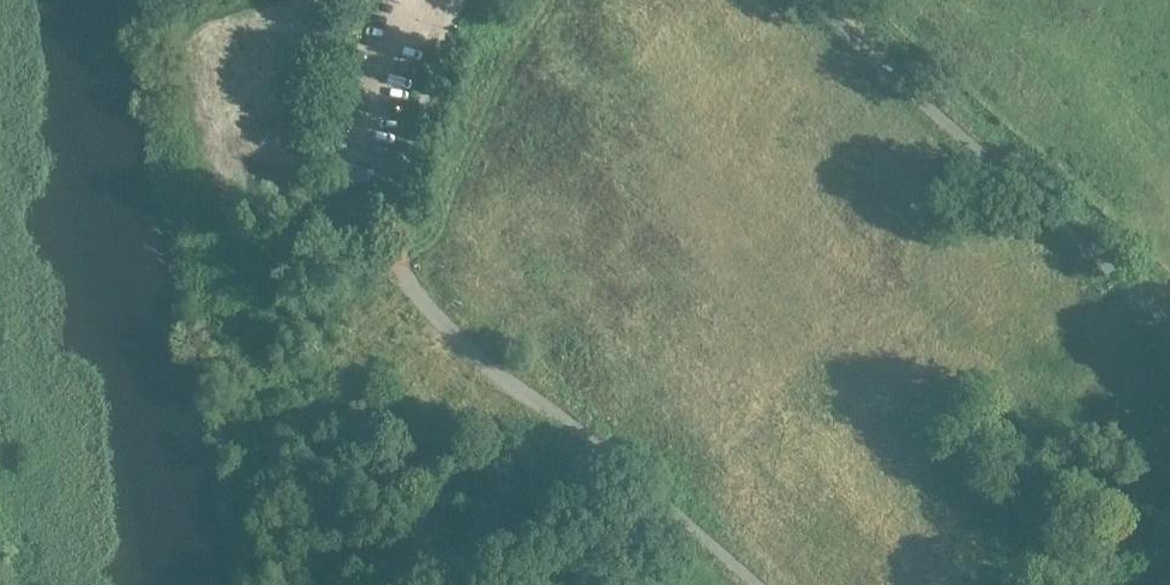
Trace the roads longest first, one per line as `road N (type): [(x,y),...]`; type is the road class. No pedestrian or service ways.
road 1 (unclassified): [(757,584),(457,341),(413,287),(403,253),(409,186),(457,0)]
road 2 (unclassified): [(810,0),(1169,320)]

